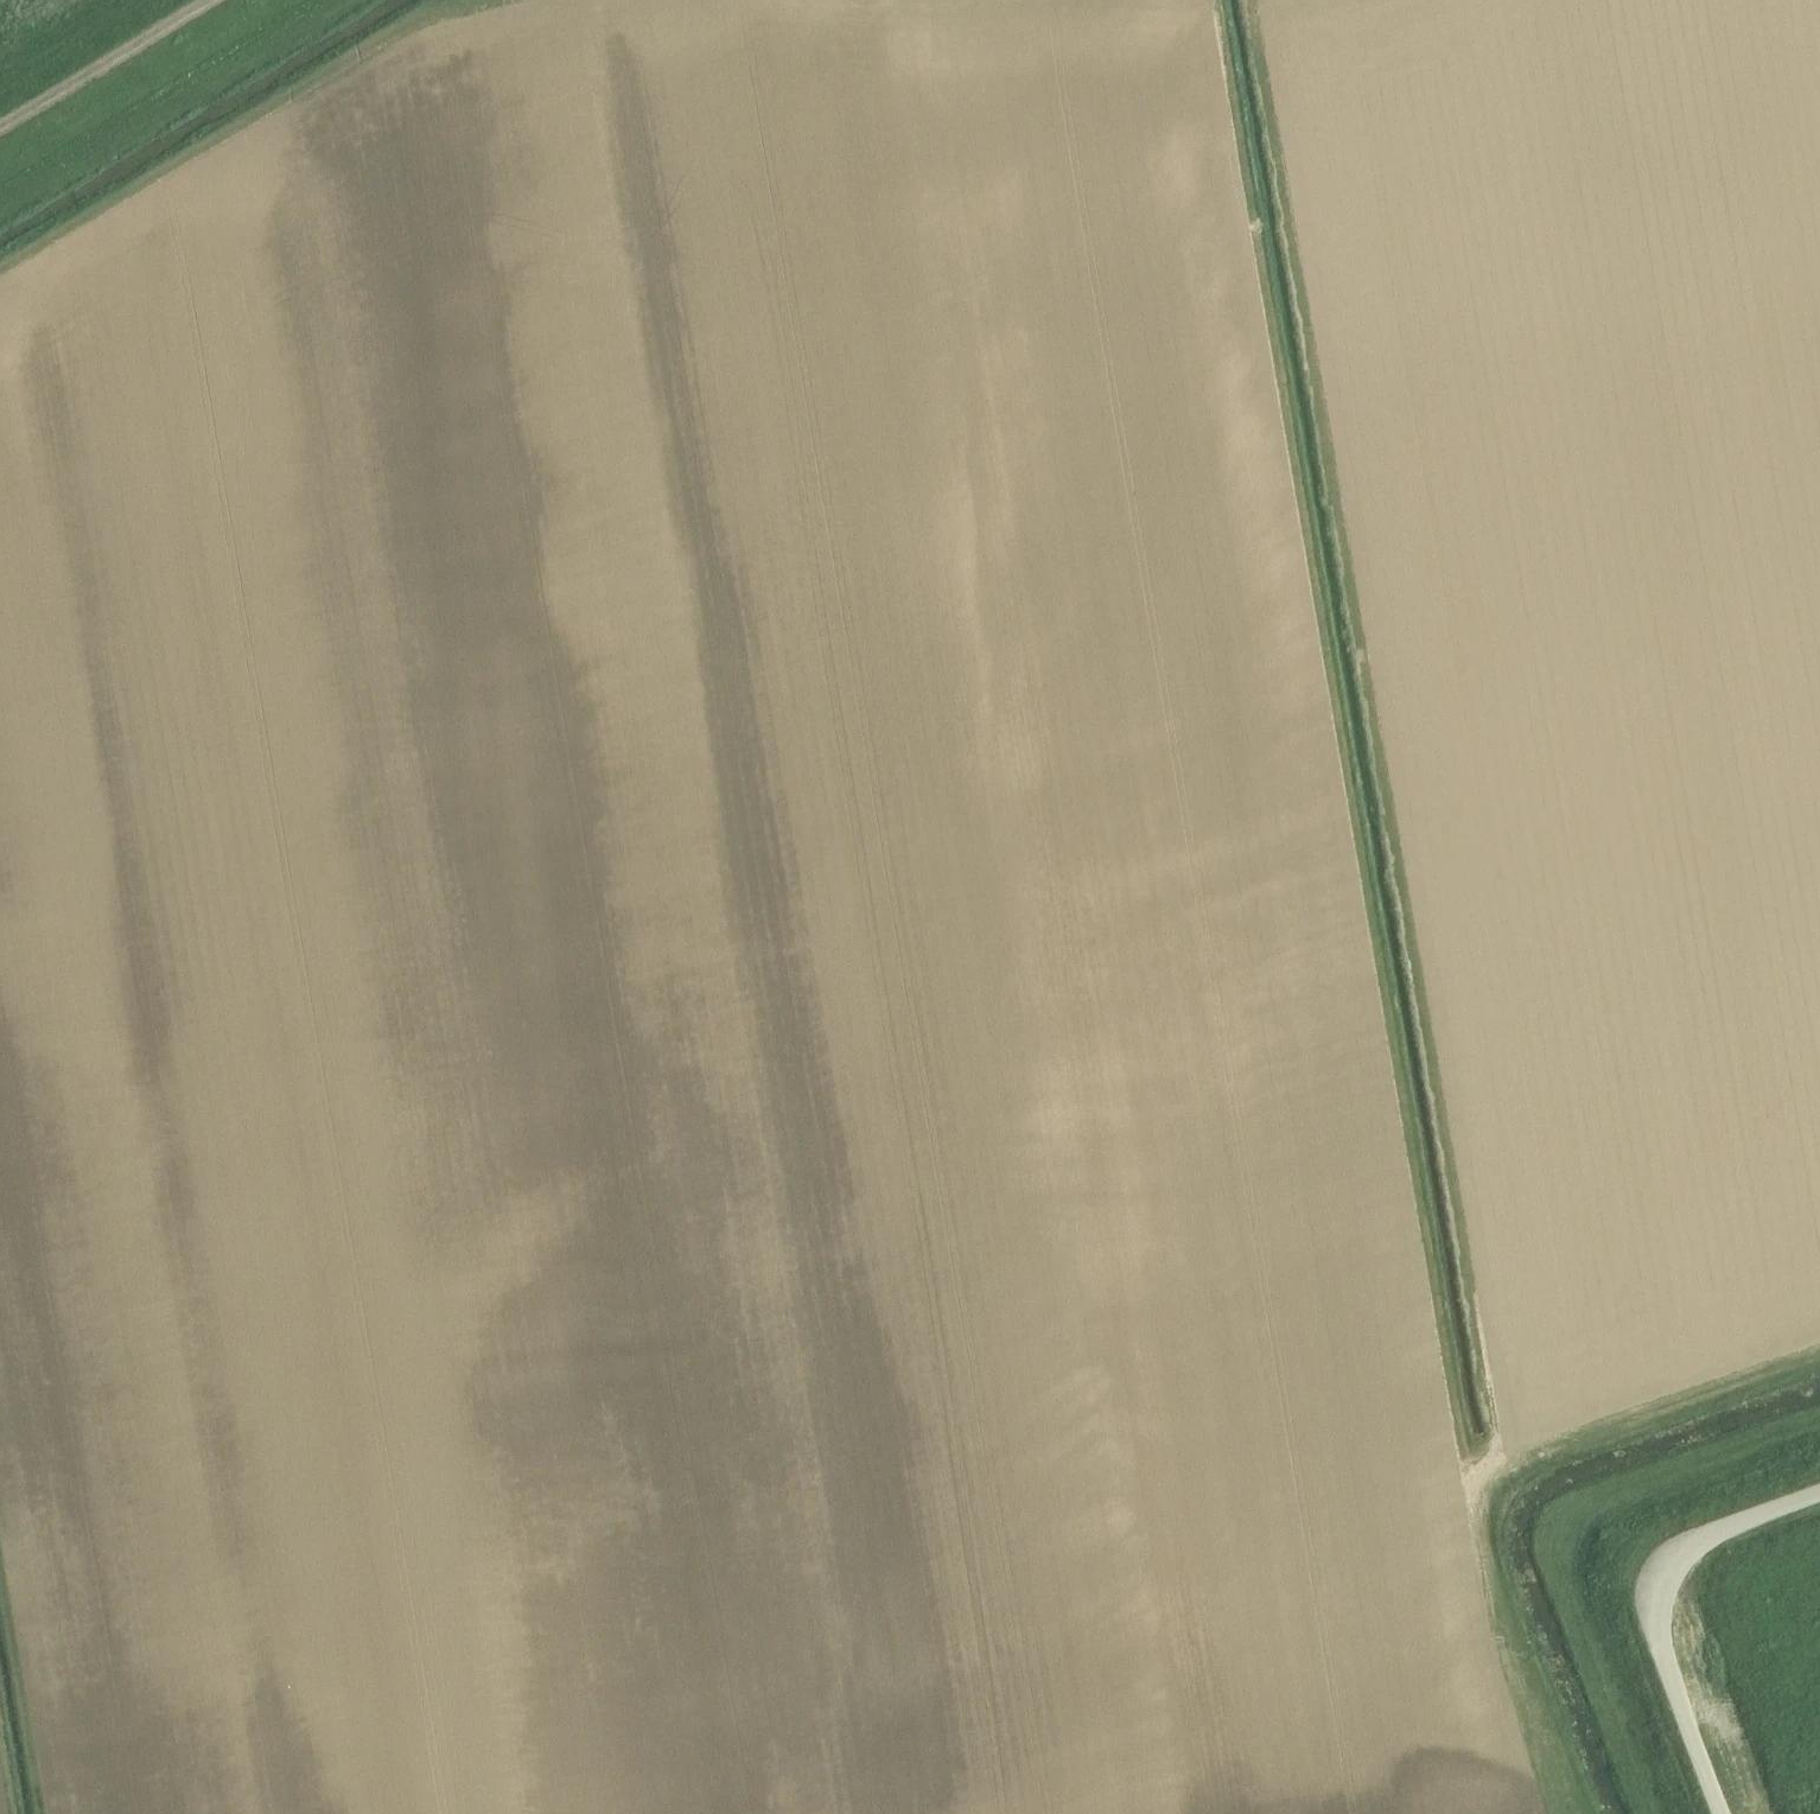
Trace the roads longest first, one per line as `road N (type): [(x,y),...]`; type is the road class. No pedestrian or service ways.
road 1 (unclassified): [(1819,1491),(1692,1539),(1659,1571),(1651,1598),(1719,1813)]
road 2 (track): [(0,153),(249,0)]

